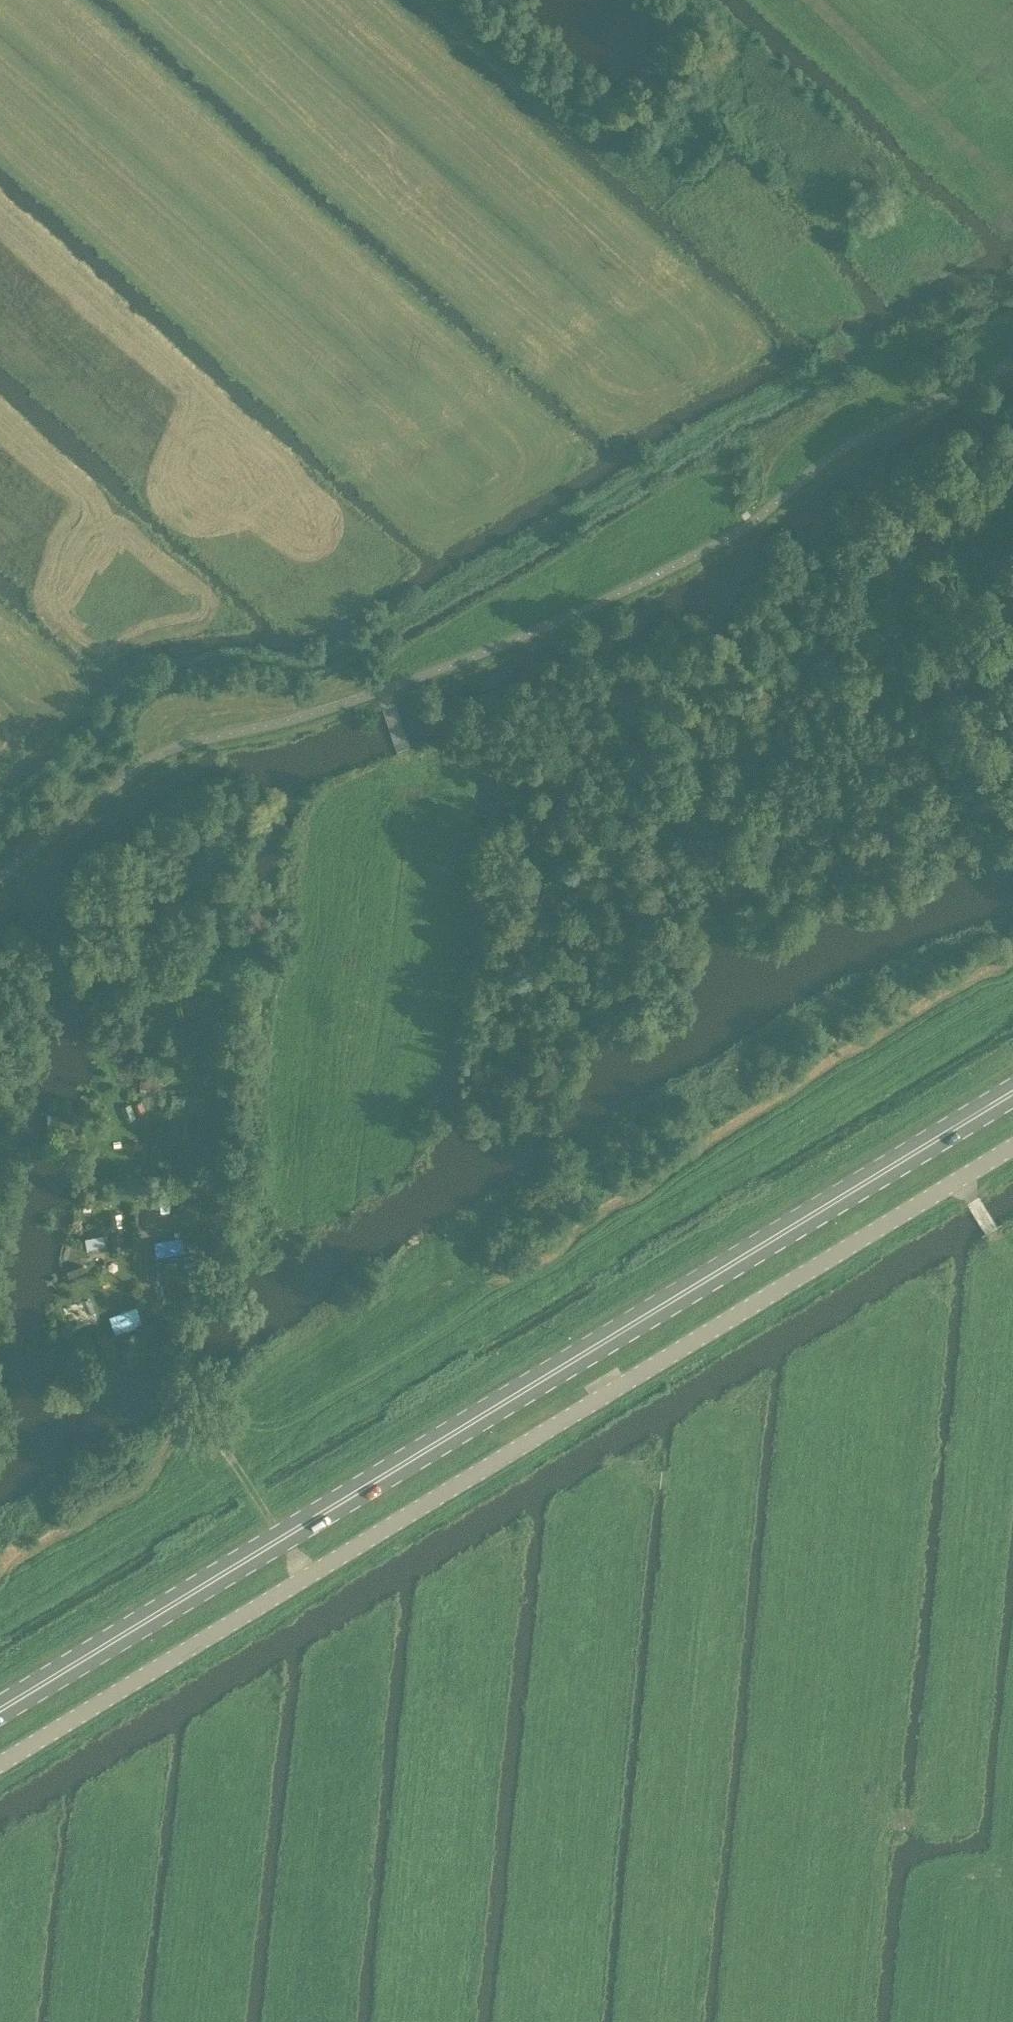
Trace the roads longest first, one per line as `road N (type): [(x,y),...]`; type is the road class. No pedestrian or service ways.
road 1 (unclassified): [(0,1760),(1012,1142)]
road 2 (primary): [(0,1710),(1012,1093)]
road 3 (track): [(303,1575),(200,1408)]

